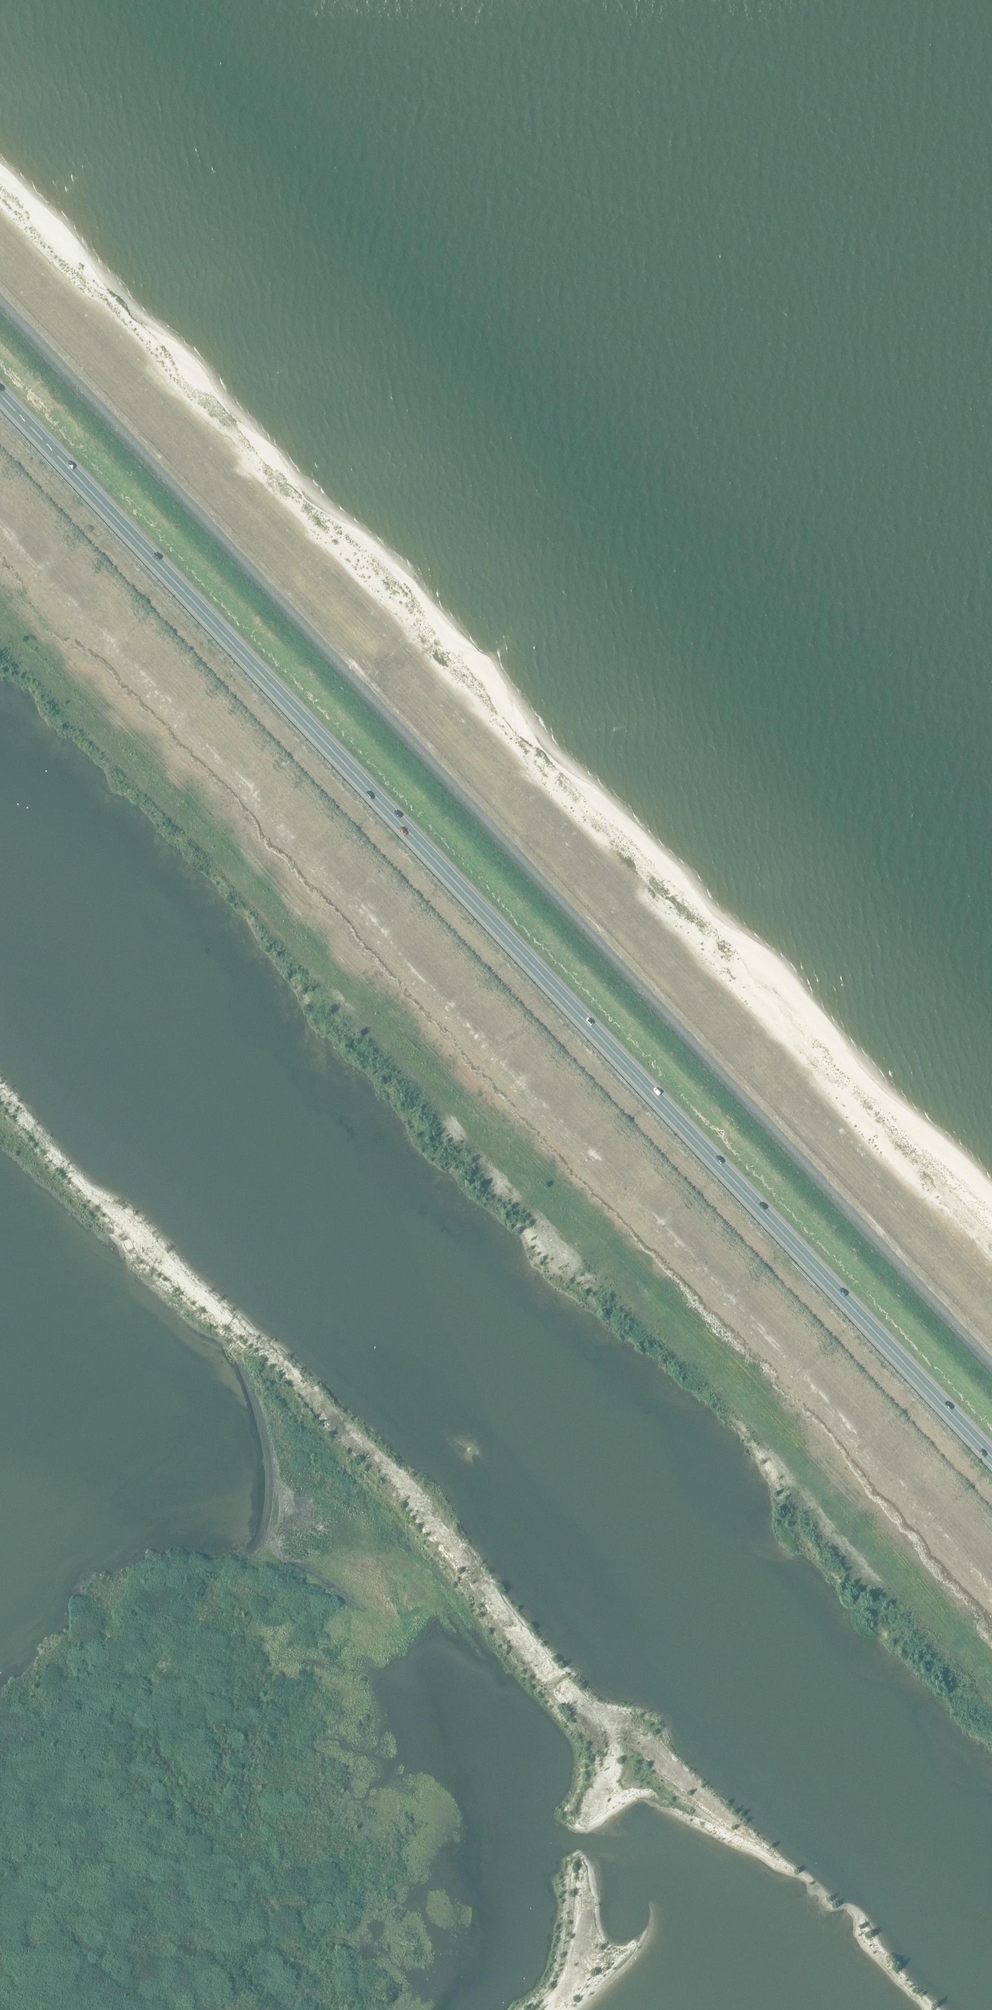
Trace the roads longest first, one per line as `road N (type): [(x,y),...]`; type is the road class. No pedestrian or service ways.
road 1 (trunk): [(991,1457),(0,392)]

